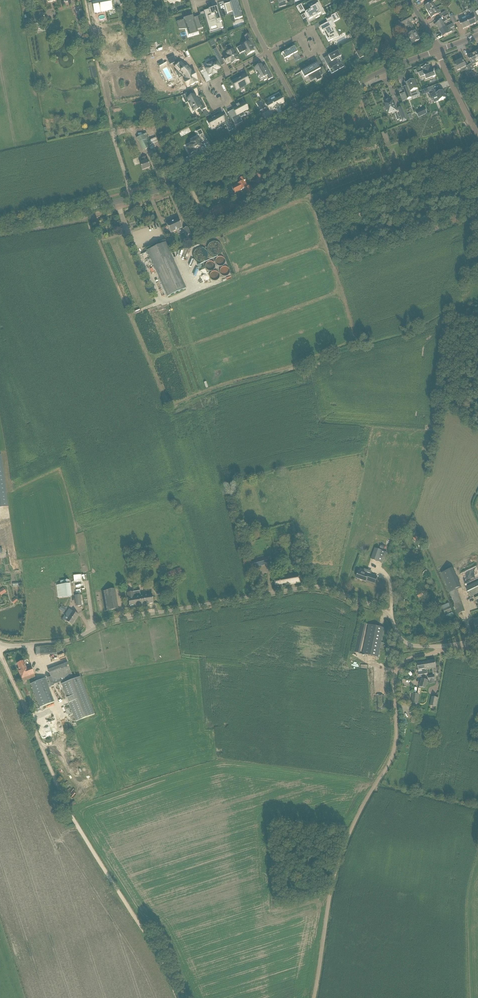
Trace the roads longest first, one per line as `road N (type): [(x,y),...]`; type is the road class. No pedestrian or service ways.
road 1 (unclassified): [(420,646),(398,633),(387,613),(322,589),(107,624),(70,642),(0,645)]
road 2 (track): [(315,997),(339,857),(395,747),(397,671),(441,646)]
road 3 (track): [(0,655),(72,819),(131,908),(176,997)]
road 4 (tertiary): [(0,228),(152,192),(301,115)]
road 5 (tertiary): [(301,115),(439,50)]

